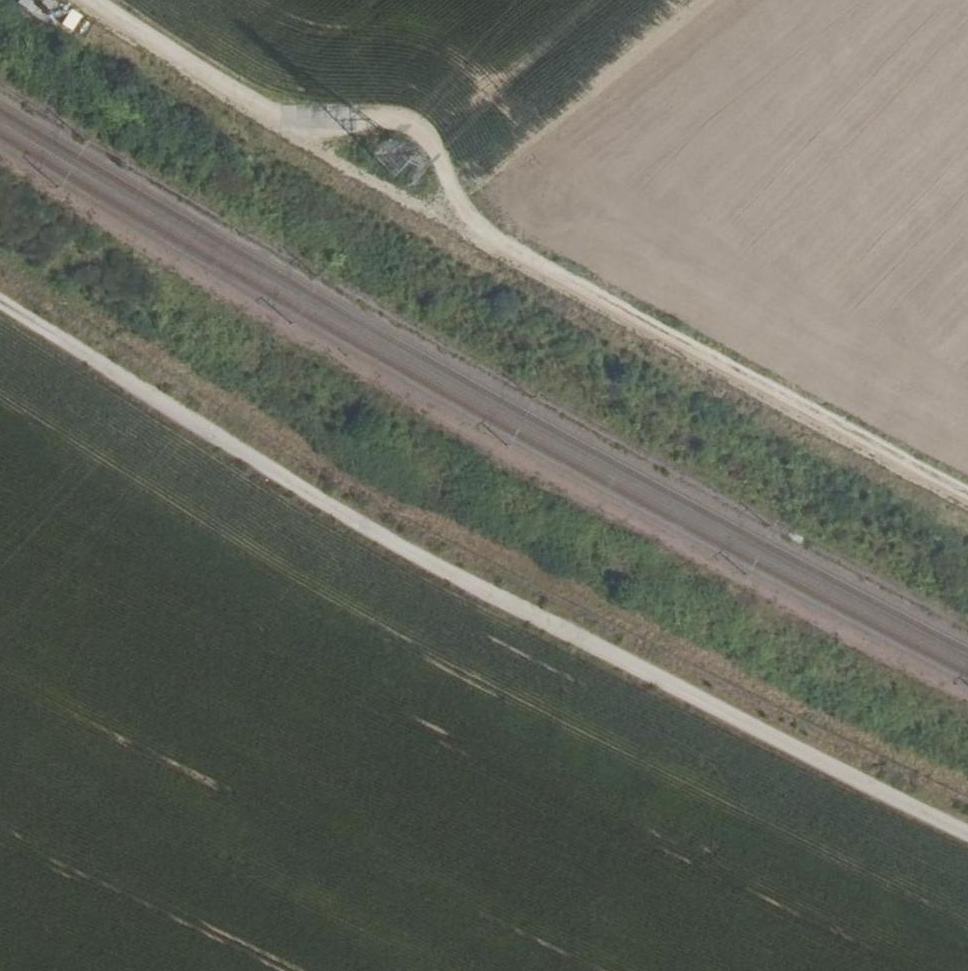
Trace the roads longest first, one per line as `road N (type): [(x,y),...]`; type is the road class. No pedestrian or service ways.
road 1 (track): [(967,832),(399,545),(0,301)]
road 2 (track): [(96,0),(288,120),(309,128),(408,123),(431,142),(477,224),(967,488)]

